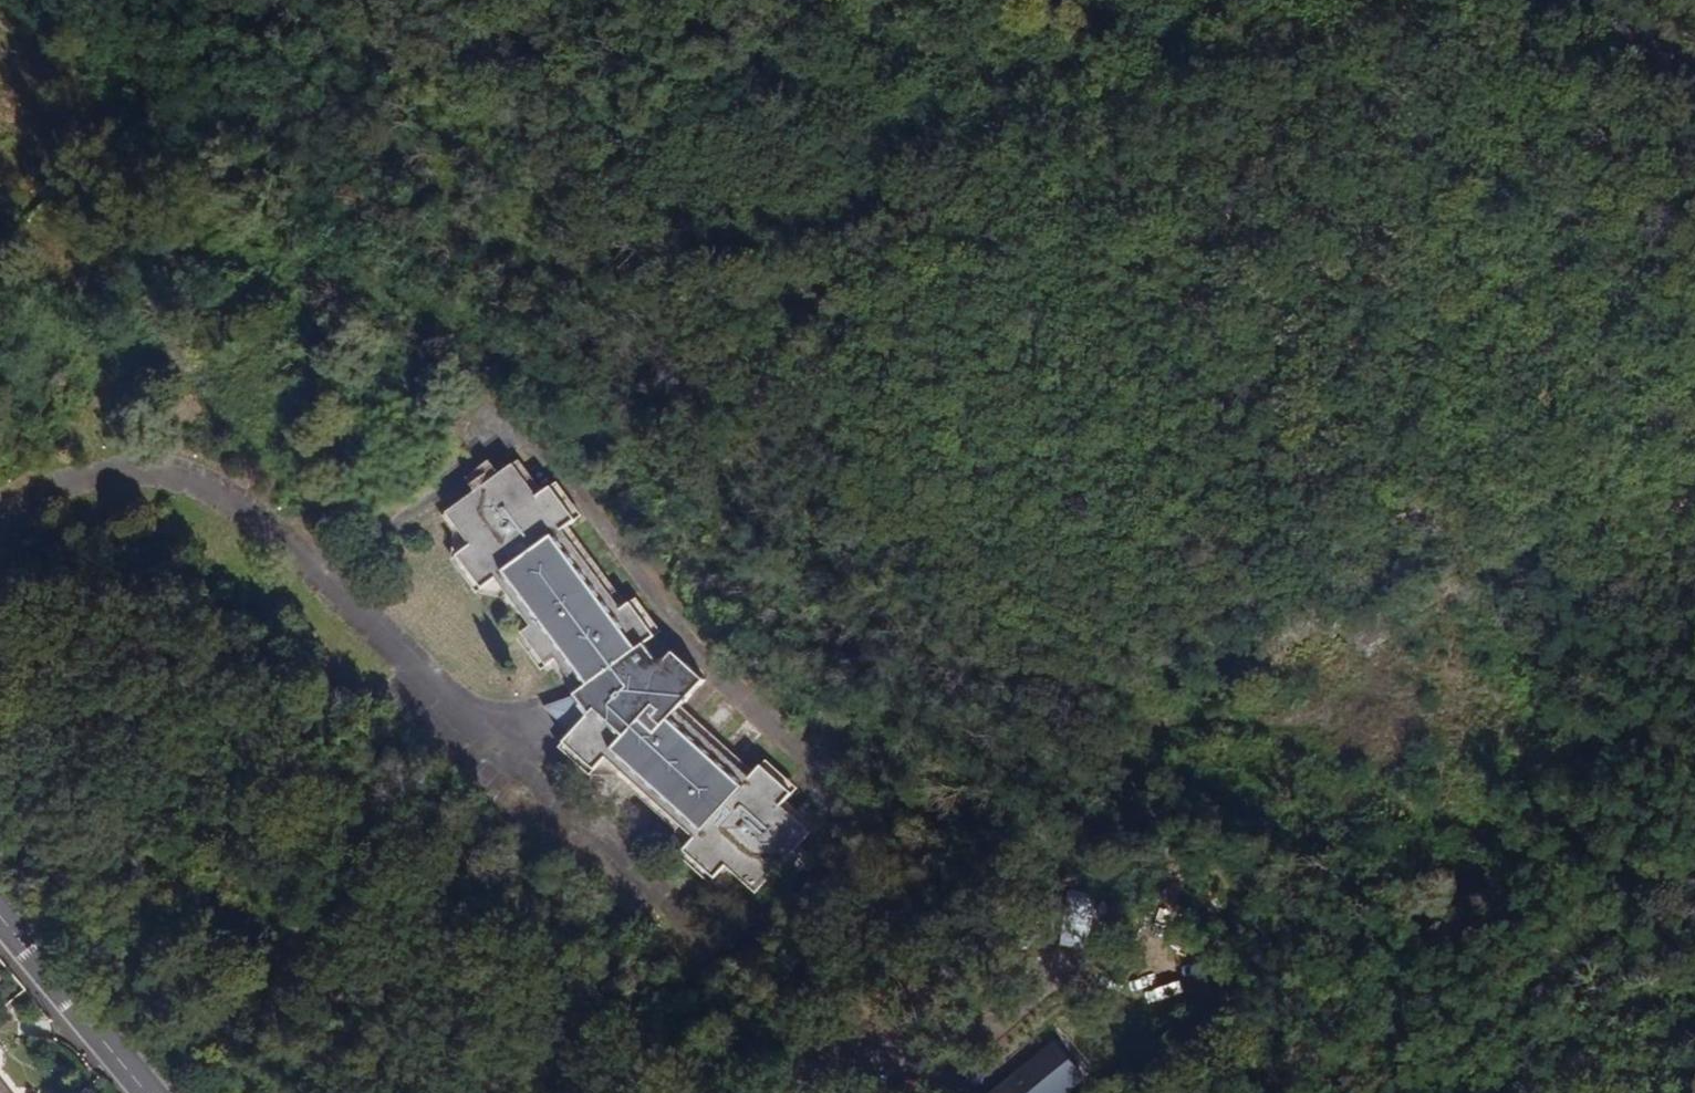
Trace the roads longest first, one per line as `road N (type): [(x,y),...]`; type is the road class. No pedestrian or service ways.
road 1 (track): [(1282,1092),(1257,937),(1228,873),(1130,776),(1061,754),(798,421),(408,0)]
road 2 (tertiary): [(0,917),(146,1092)]

